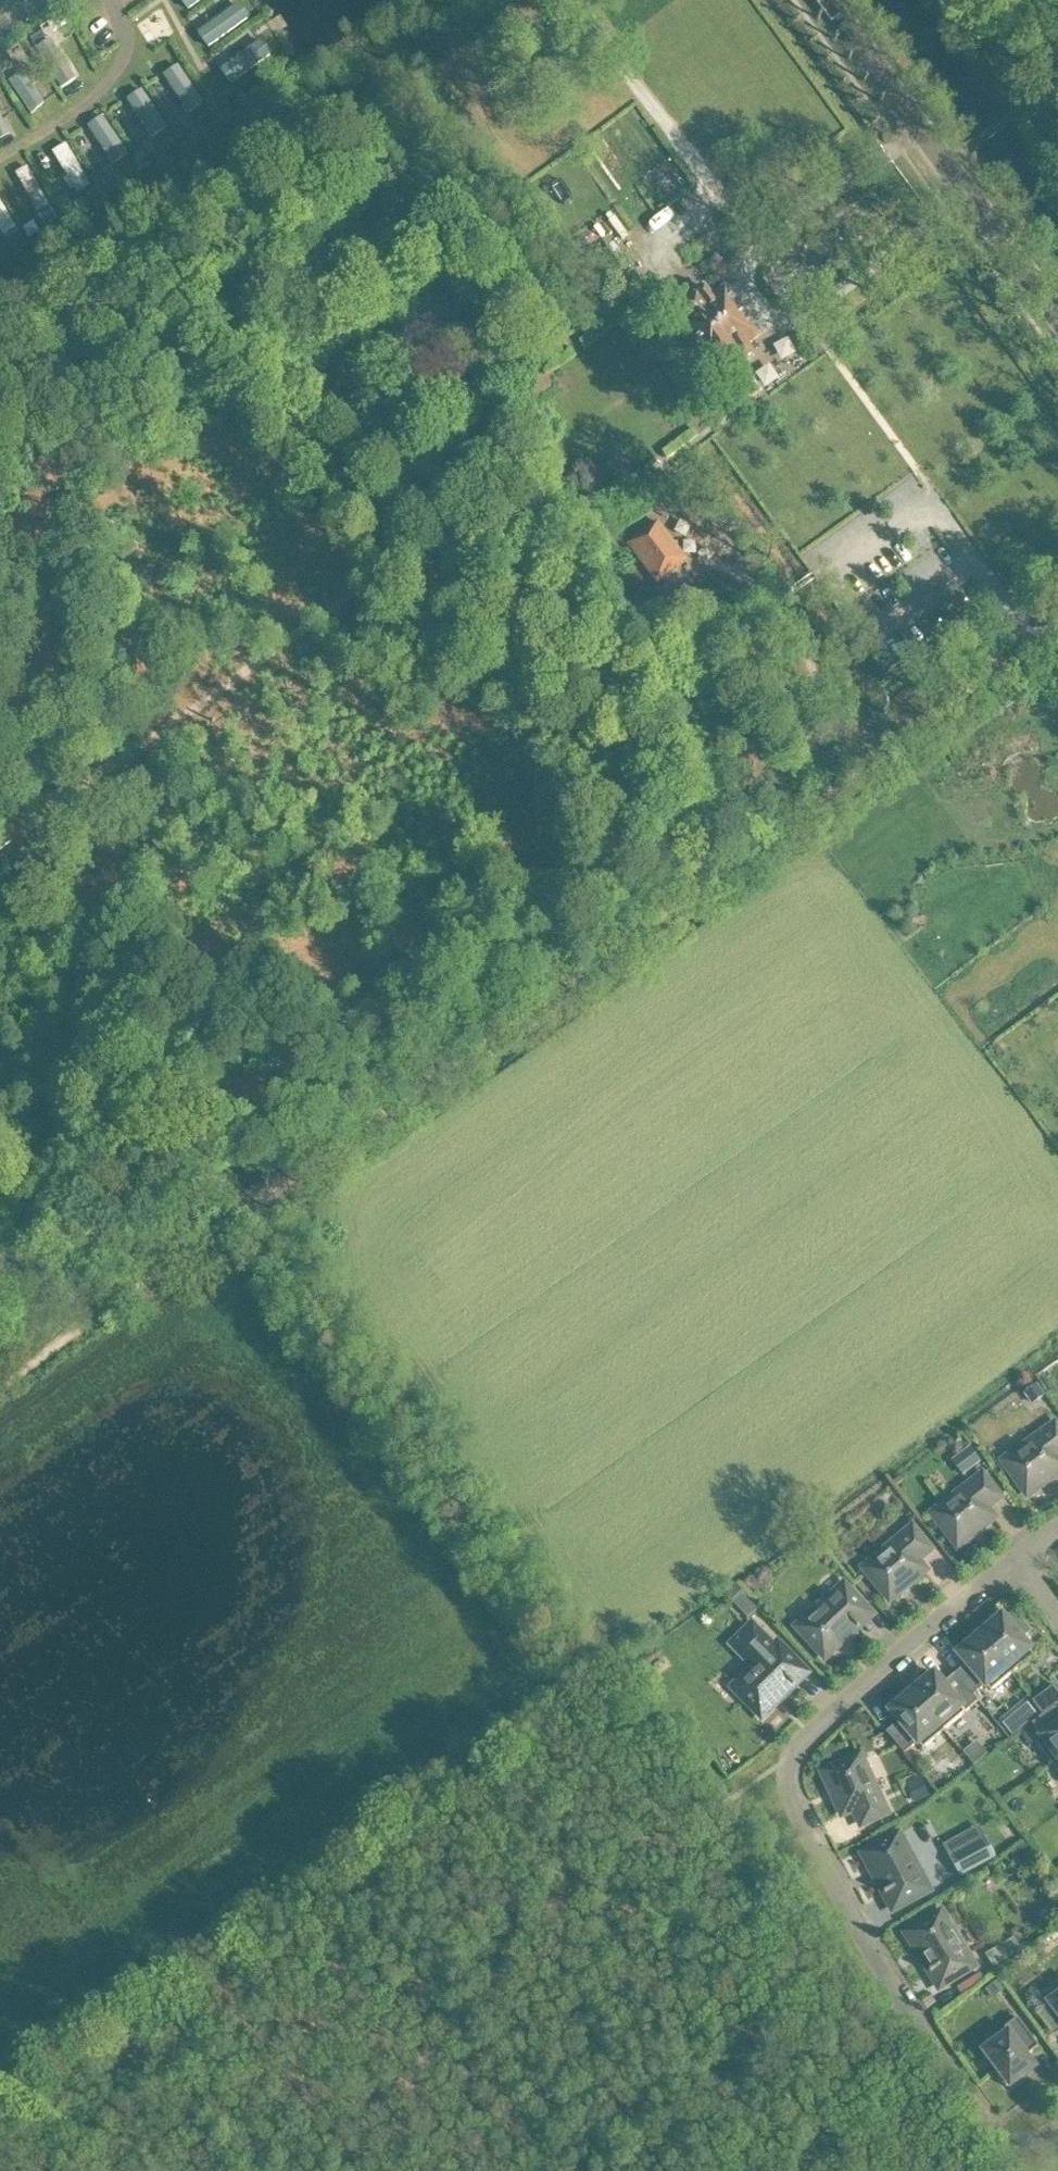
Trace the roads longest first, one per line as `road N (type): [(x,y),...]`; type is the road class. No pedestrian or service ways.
road 1 (track): [(1033,643),(0,1388)]
road 2 (residential): [(1057,2137),(1019,2149),(996,2132),(902,1994),(792,1798),(790,1775),(797,1749),(1018,1564)]
road 3 (secondary): [(1057,320),(824,0)]
road 4 (track): [(931,507),(823,575),(874,641),(975,564)]
road 5 (track): [(112,0),(127,30),(116,67),(71,117),(0,156)]
road 6 (track): [(1033,643),(931,507)]
road 7 (residential): [(1057,128),(965,0)]

